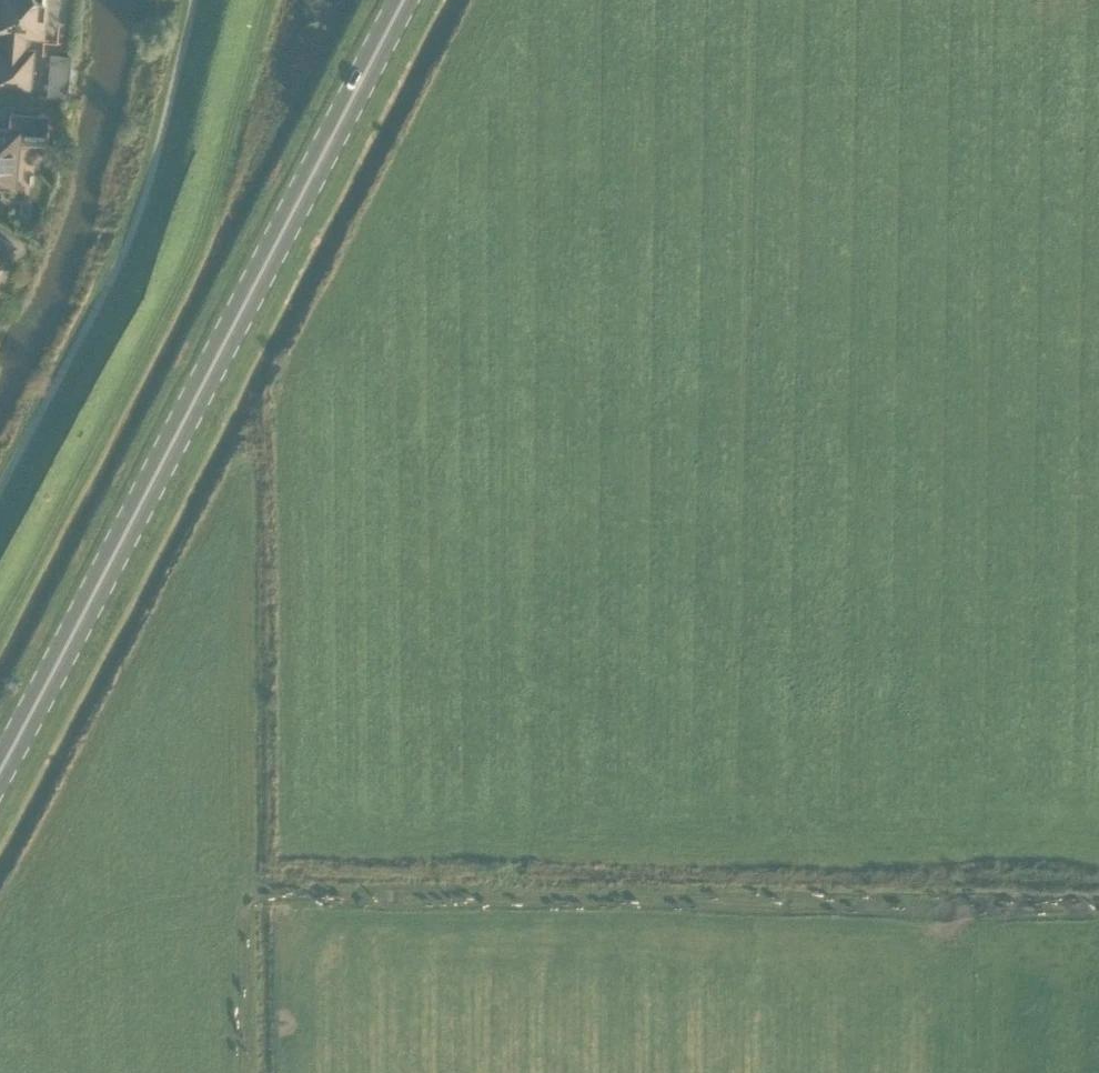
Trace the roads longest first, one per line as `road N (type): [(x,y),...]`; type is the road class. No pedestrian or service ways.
road 1 (secondary): [(406,0),(0,763)]

